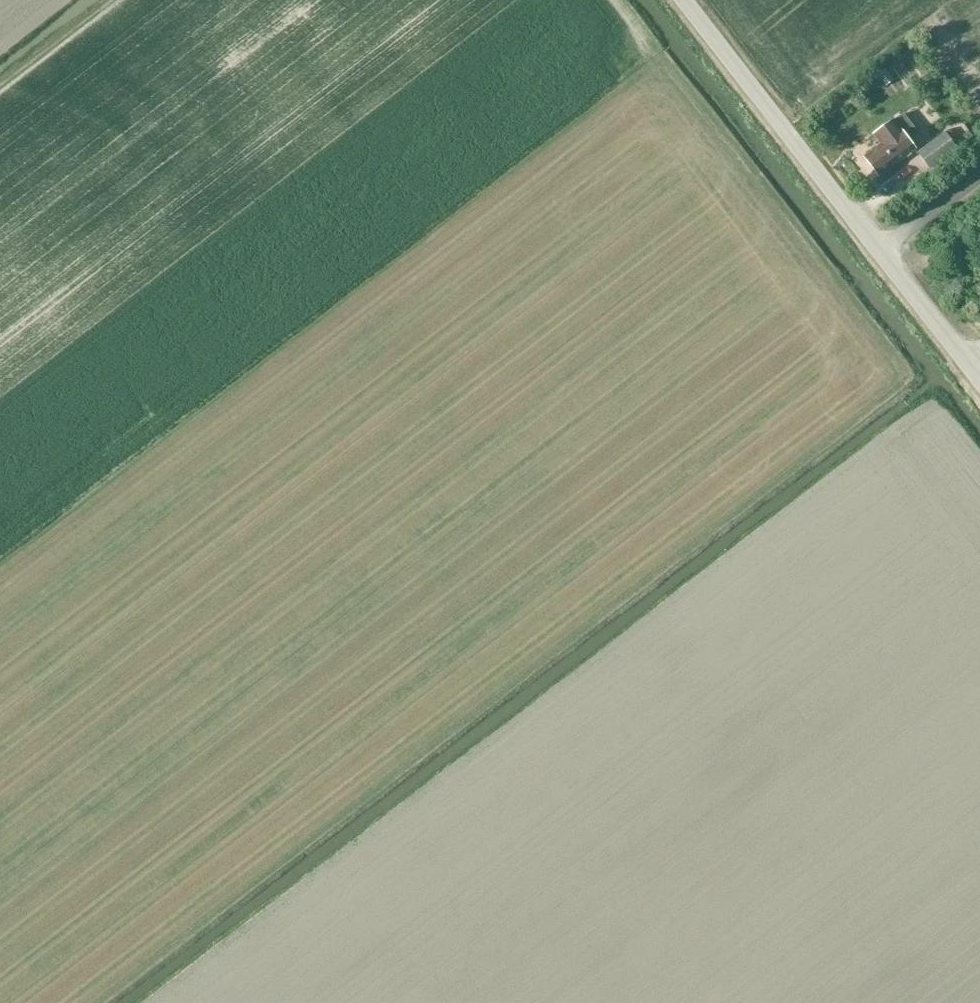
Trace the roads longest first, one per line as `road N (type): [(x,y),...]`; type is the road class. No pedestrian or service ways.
road 1 (unclassified): [(979,392),(675,0)]

